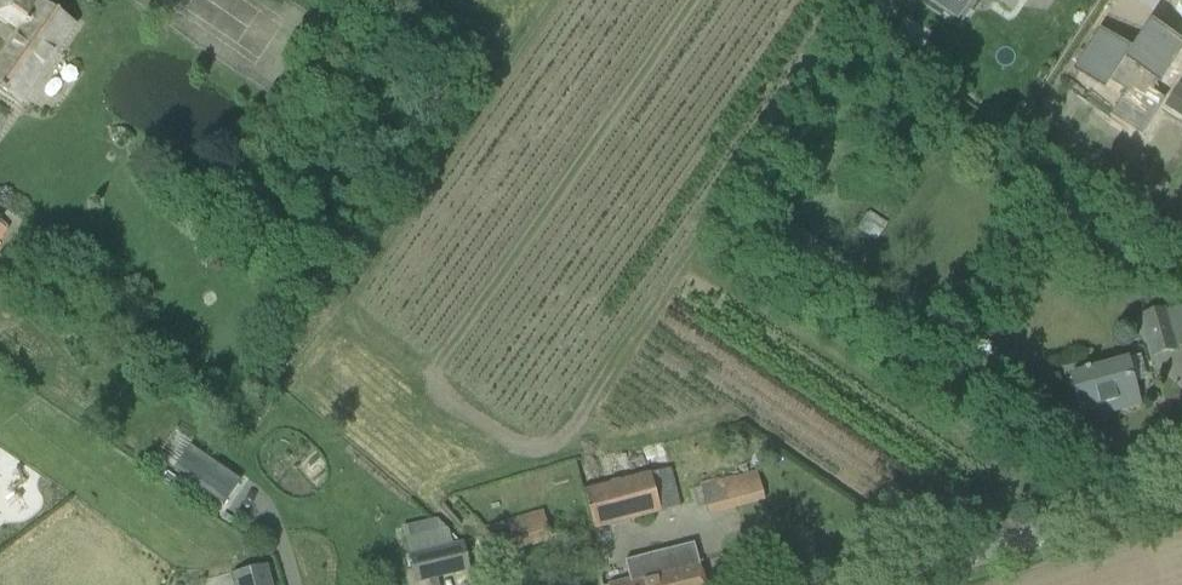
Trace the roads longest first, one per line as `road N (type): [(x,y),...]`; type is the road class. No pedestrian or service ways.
road 1 (tertiary): [(862,584),(1181,491)]

